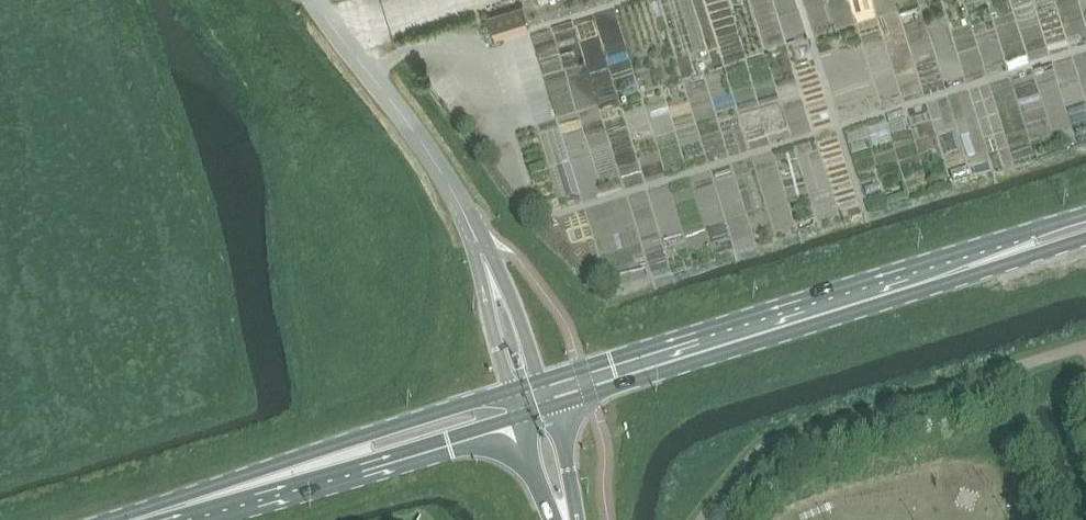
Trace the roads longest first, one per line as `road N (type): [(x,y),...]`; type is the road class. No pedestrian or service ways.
road 1 (secondary): [(1085,226),(530,398)]
road 2 (unclassified): [(530,398),(459,199),(314,0)]
road 3 (secondary): [(530,398),(132,519)]
road 4 (tertiary): [(566,519),(530,398)]

